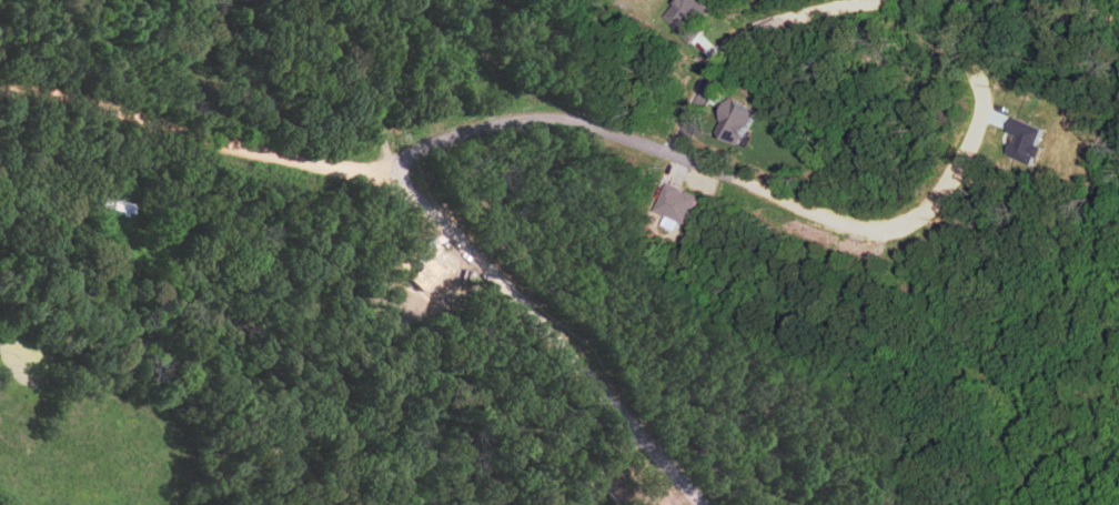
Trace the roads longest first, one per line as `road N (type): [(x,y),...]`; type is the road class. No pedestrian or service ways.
road 1 (residential): [(853,222),(678,154),(714,70),(737,42),(849,6),(904,0),(932,7),(954,24),(969,55),(981,120),(934,202),(900,222),(853,222)]
road 2 (residential): [(392,175),(458,232),(707,504)]
road 3 (residential): [(0,89),(81,97),(212,139),(392,175)]
road 4 (residential): [(392,175),(404,159),(474,130),(534,120),(592,123),(678,154)]
road 5 (residential): [(392,175),(383,81),(390,39),(419,0)]

